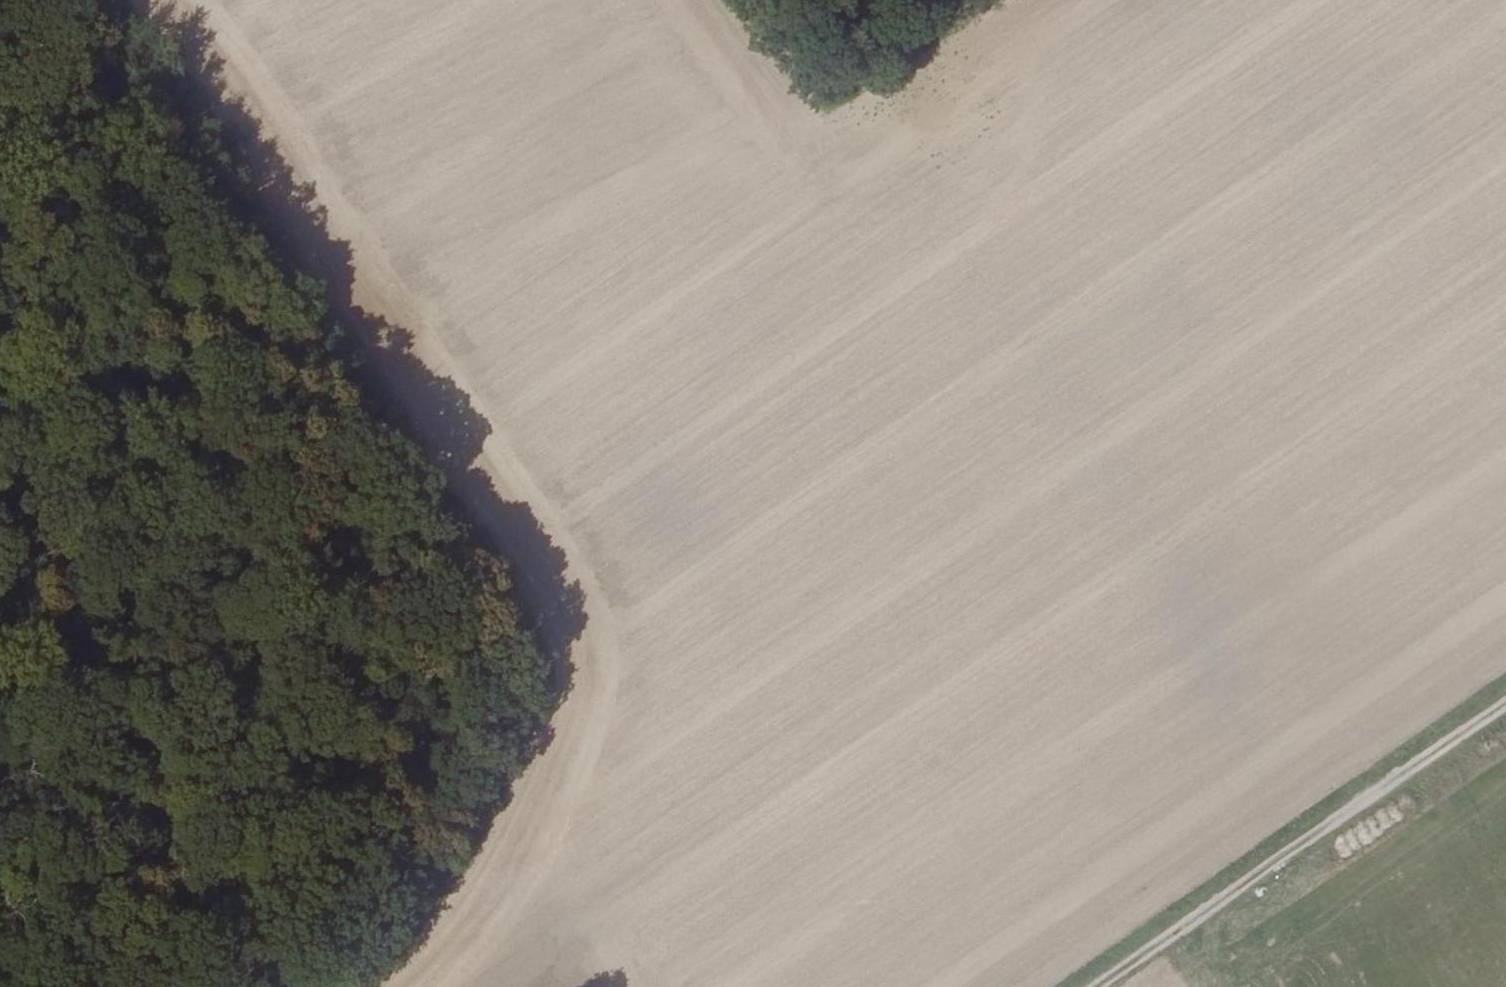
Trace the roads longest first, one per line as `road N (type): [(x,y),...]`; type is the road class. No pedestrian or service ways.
road 1 (track): [(1505,704),(1094,986)]

